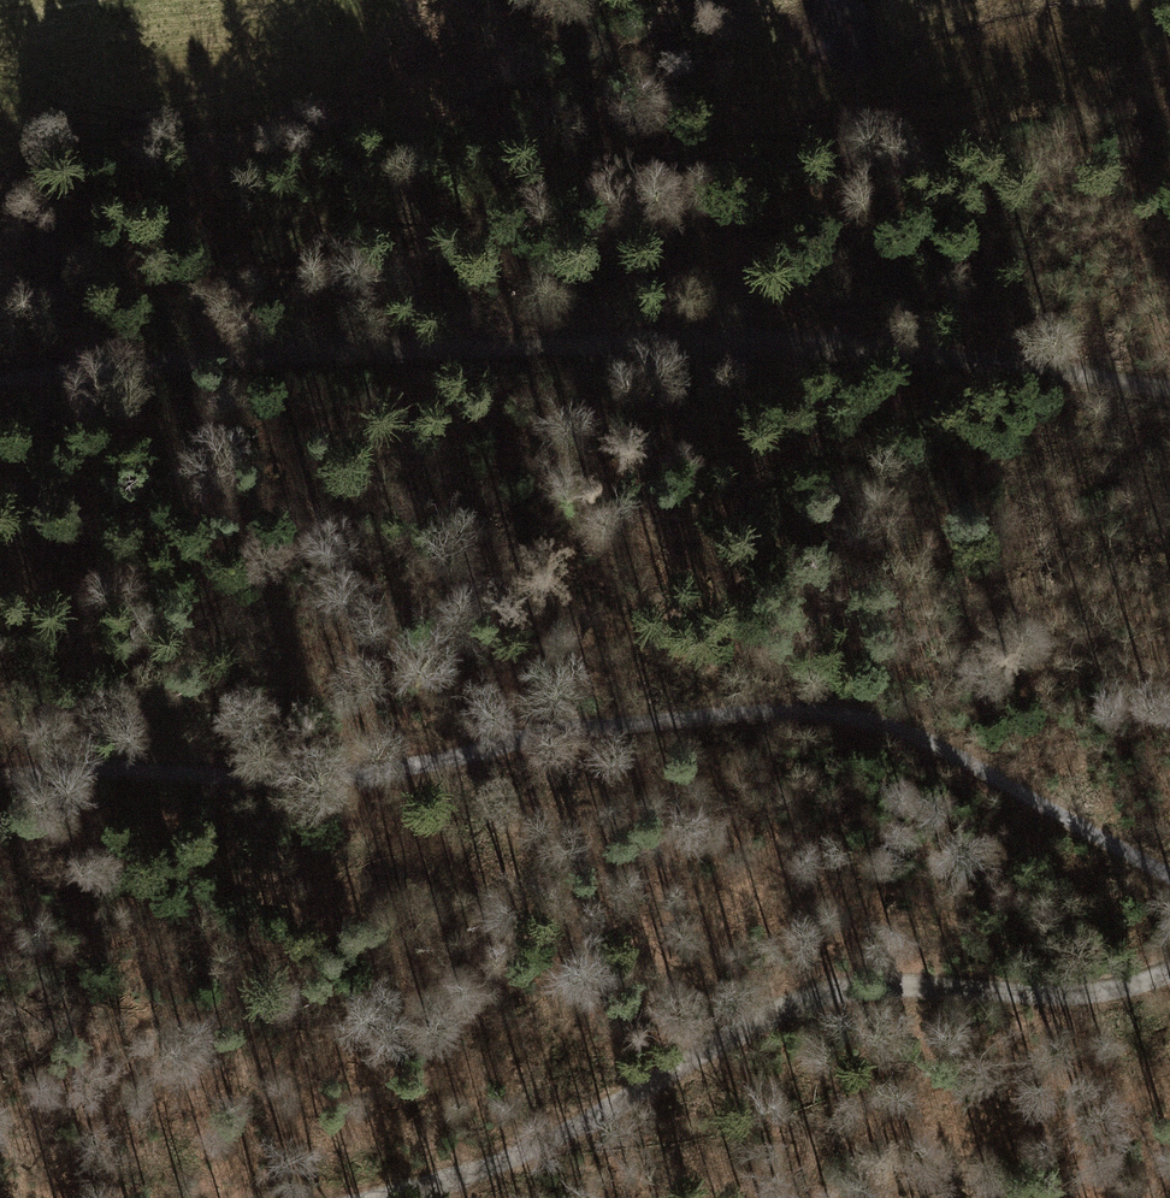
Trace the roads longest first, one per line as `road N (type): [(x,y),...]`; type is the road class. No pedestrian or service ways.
road 1 (track): [(0,776),(118,768),(296,777),(576,729),(809,713),(866,719),(930,741),(1169,875)]
road 2 (track): [(43,378),(196,285),(333,231),(587,201),(942,137),(1029,114),(1169,53)]
road 3 (track): [(0,384),(307,355),(756,346),(945,356),(1169,393)]
road 4 (track): [(374,1197),(538,1148),(721,1043),(811,1004),(903,989),(1100,988),(1169,970)]

